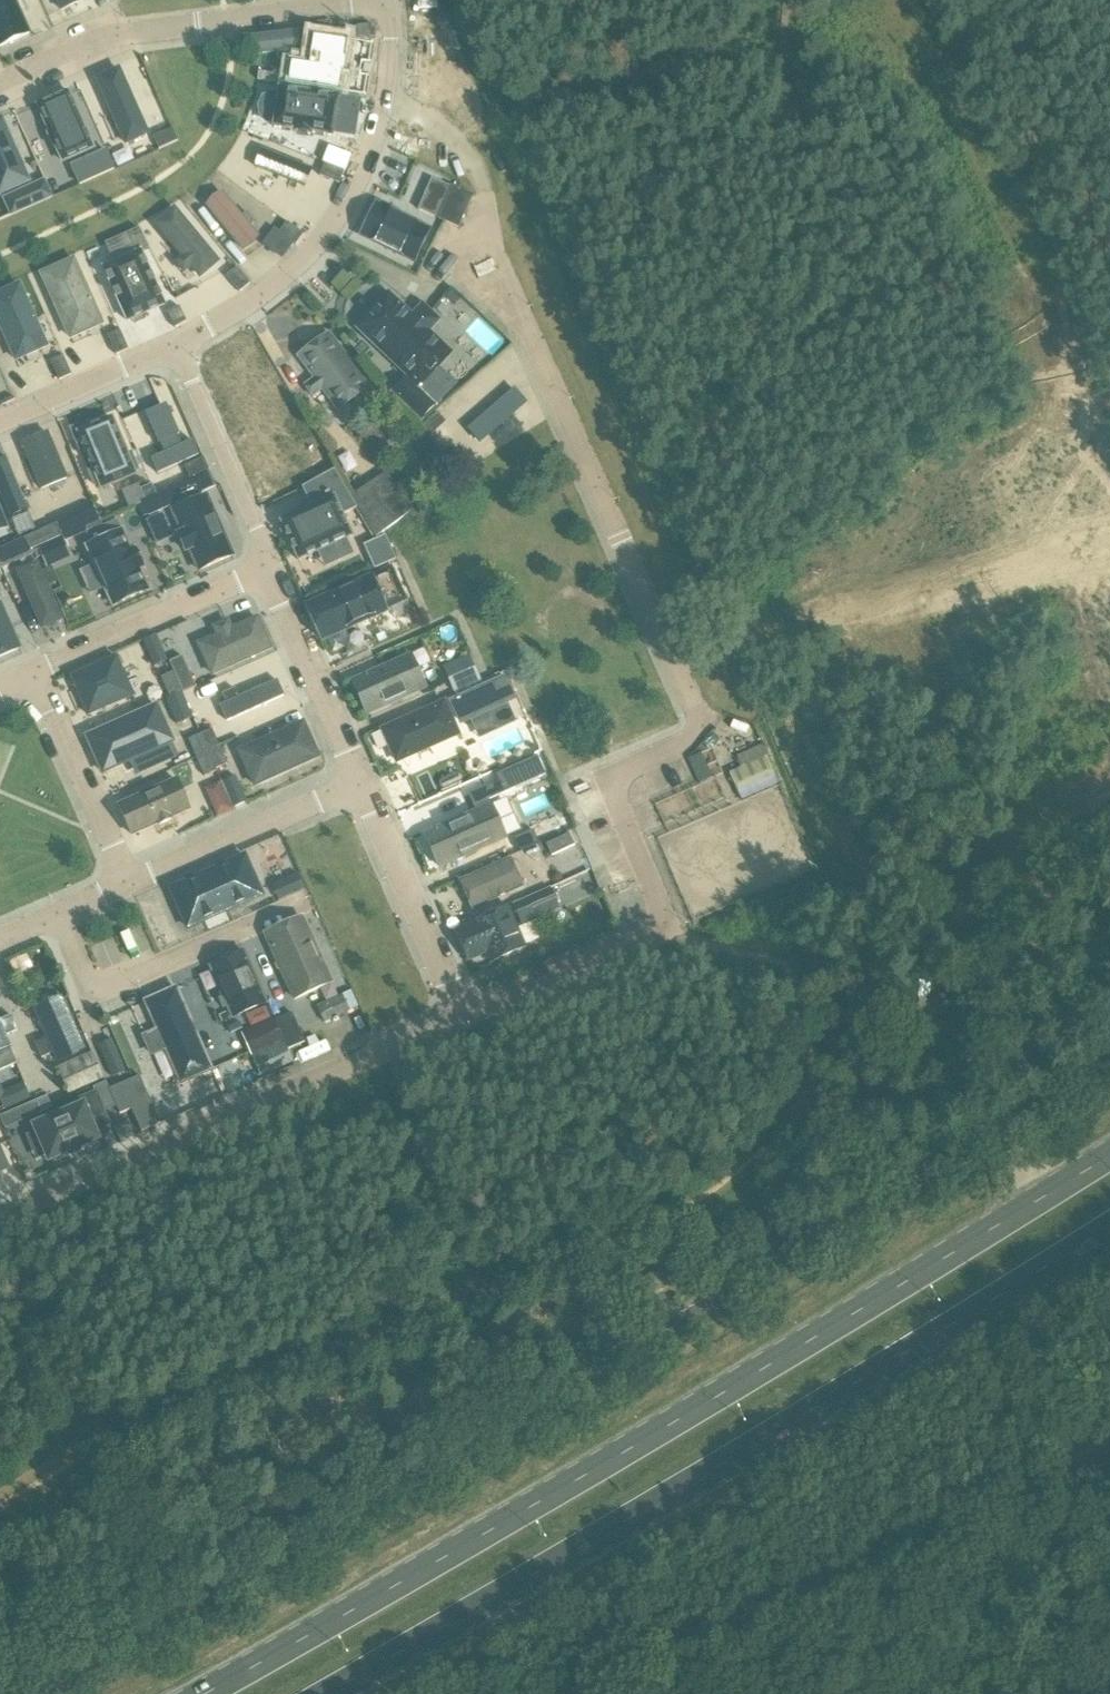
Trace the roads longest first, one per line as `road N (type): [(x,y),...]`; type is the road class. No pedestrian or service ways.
road 1 (primary): [(1109,1155),(750,1380),(201,1693)]
road 2 (primary): [(323,1693),(626,1522),(1109,1228)]
road 3 (residential): [(0,1216),(464,1018),(360,782)]
road 4 (residential): [(382,0),(380,112),(333,222),(273,286),(175,343)]
road 5 (residential): [(0,84),(110,34),(376,0)]
road 6 (residential): [(35,671),(273,569)]
road 7 (residential): [(129,883),(360,782)]
road 8 (residential): [(273,569),(175,343)]
road 9 (residential): [(35,671),(129,883)]
road 10 (residential): [(360,782),(273,569)]
road 11 (residential): [(175,343),(0,421)]

